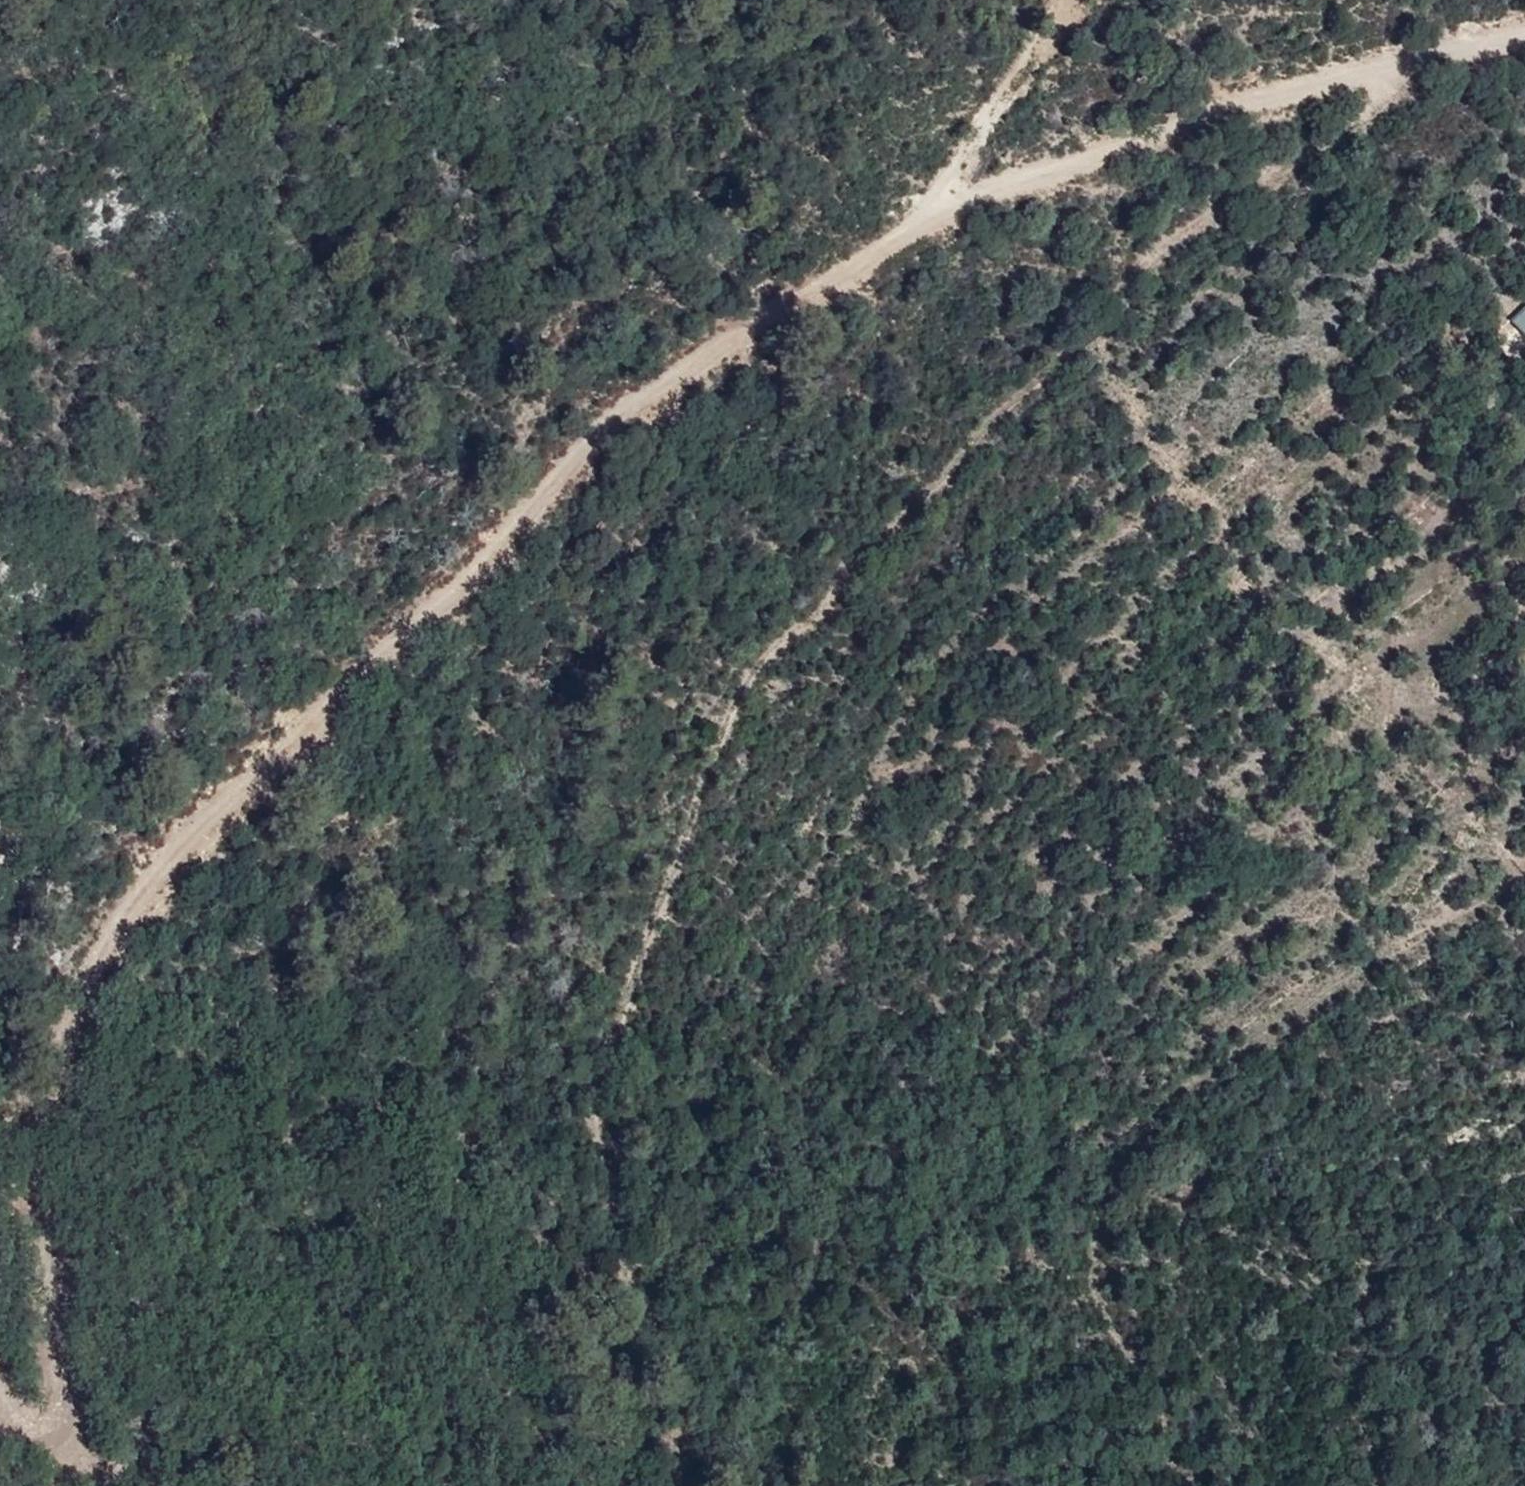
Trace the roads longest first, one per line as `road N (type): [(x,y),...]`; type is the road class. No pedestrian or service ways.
road 1 (track): [(0,1394),(20,1420),(64,1437),(48,1335),(49,1260),(25,1199),(64,1041),(103,948),(145,880),(480,561),(601,429),(667,377),(972,190),(1192,114),(1524,29)]

